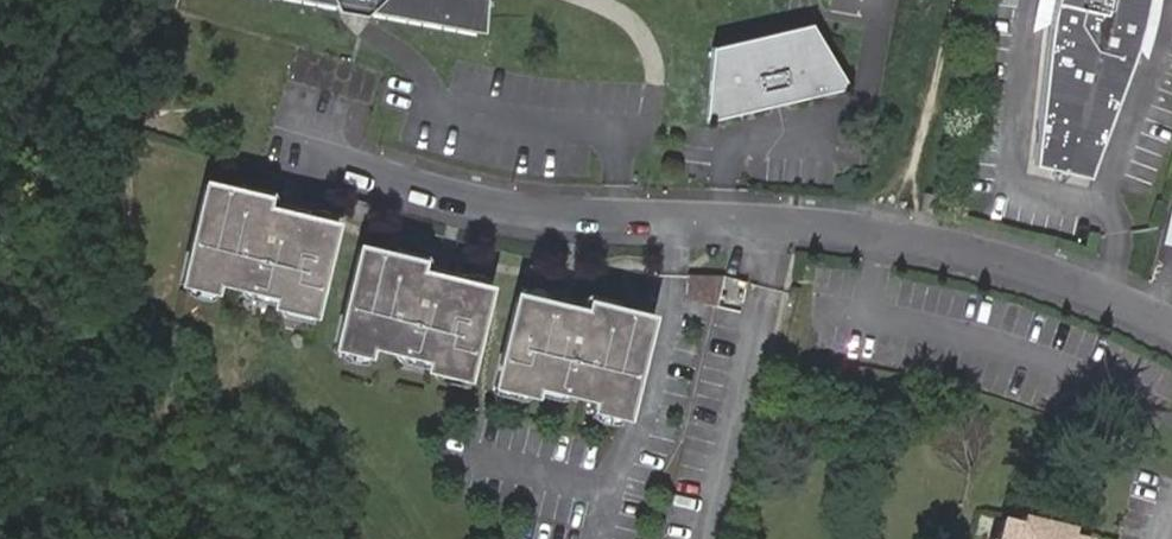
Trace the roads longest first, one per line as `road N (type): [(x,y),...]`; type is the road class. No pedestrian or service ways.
road 1 (residential): [(1171,325),(1070,282),(901,238),(538,220),(309,158)]

